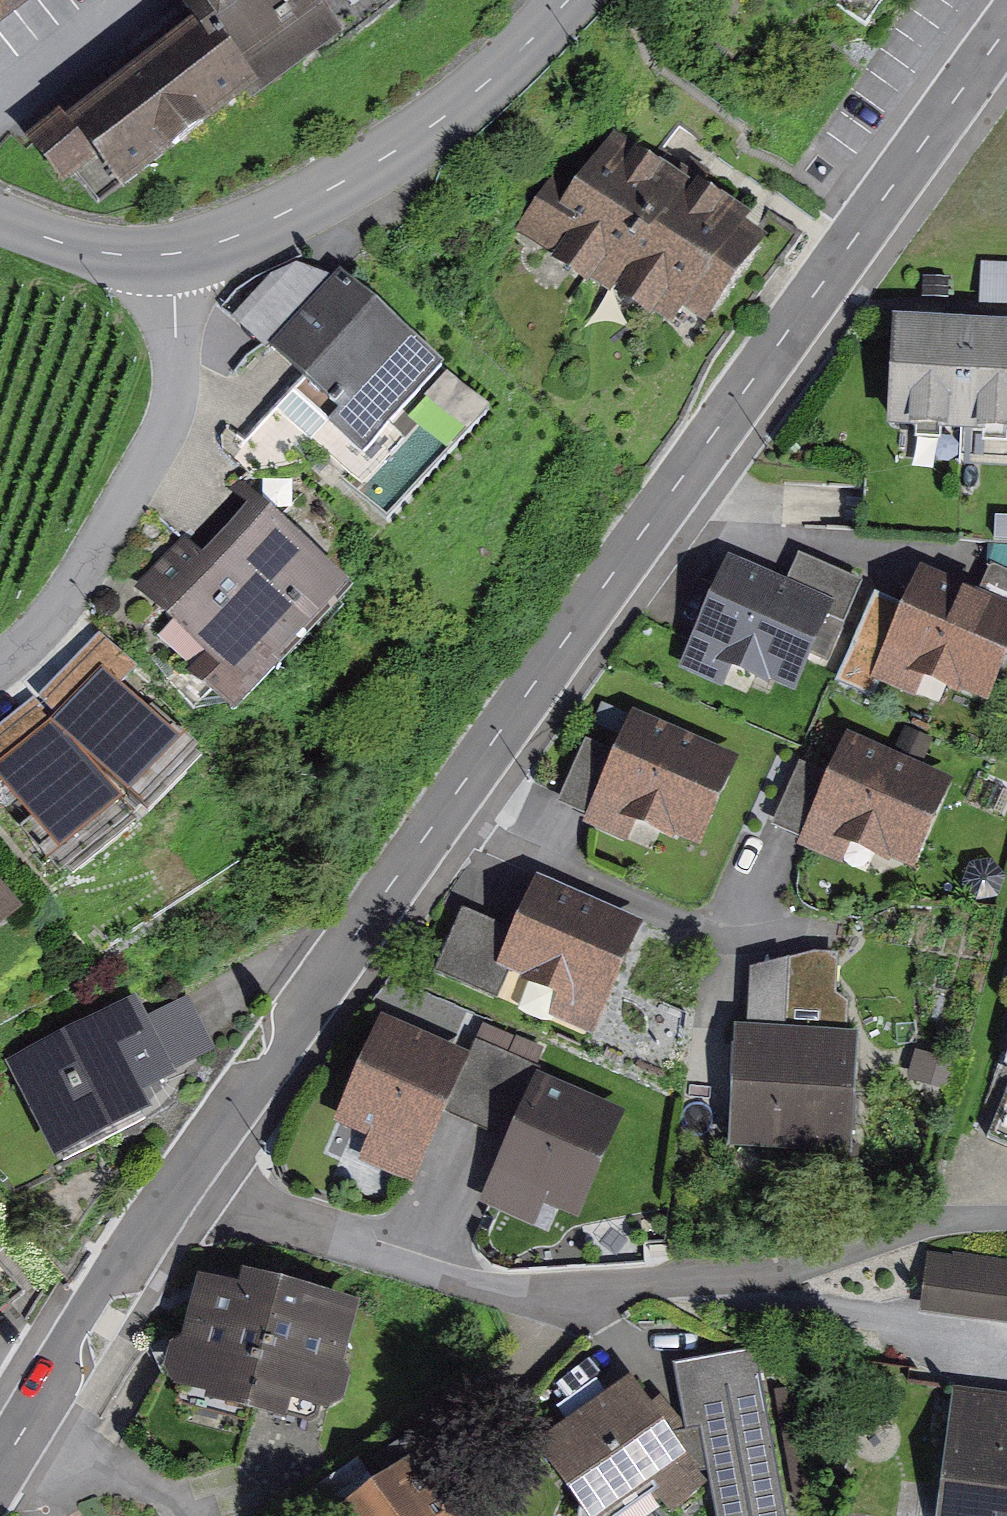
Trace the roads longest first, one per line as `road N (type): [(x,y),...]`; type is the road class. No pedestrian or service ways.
road 1 (tertiary): [(0,1474),(444,809),(1006,29)]
road 2 (tertiary): [(567,0),(506,73),(327,194),(240,238),(172,252)]
road 3 (residential): [(172,252),(184,347),(171,430),(98,563),(23,655),(0,670)]
road 4 (tertiary): [(172,252),(118,247),(0,208)]

